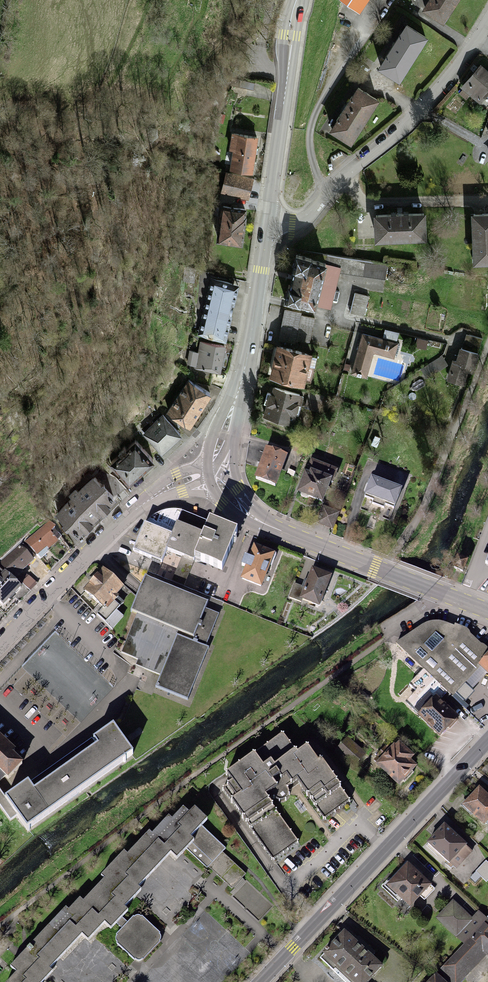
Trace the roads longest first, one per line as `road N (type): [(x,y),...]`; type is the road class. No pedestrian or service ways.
road 1 (secondary): [(487,740),(261,981)]
road 2 (primary): [(487,612),(252,518),(229,496),(221,469)]
road 3 (residential): [(269,221),(294,223),(311,214),(420,111),(487,20)]
road 4 (residential): [(221,469),(158,494),(0,643)]
road 5 (primary): [(221,469),(269,221)]
road 6 (primary): [(269,221),(297,0)]
road 7 (track): [(325,198),(312,157),(315,115),(381,0)]

